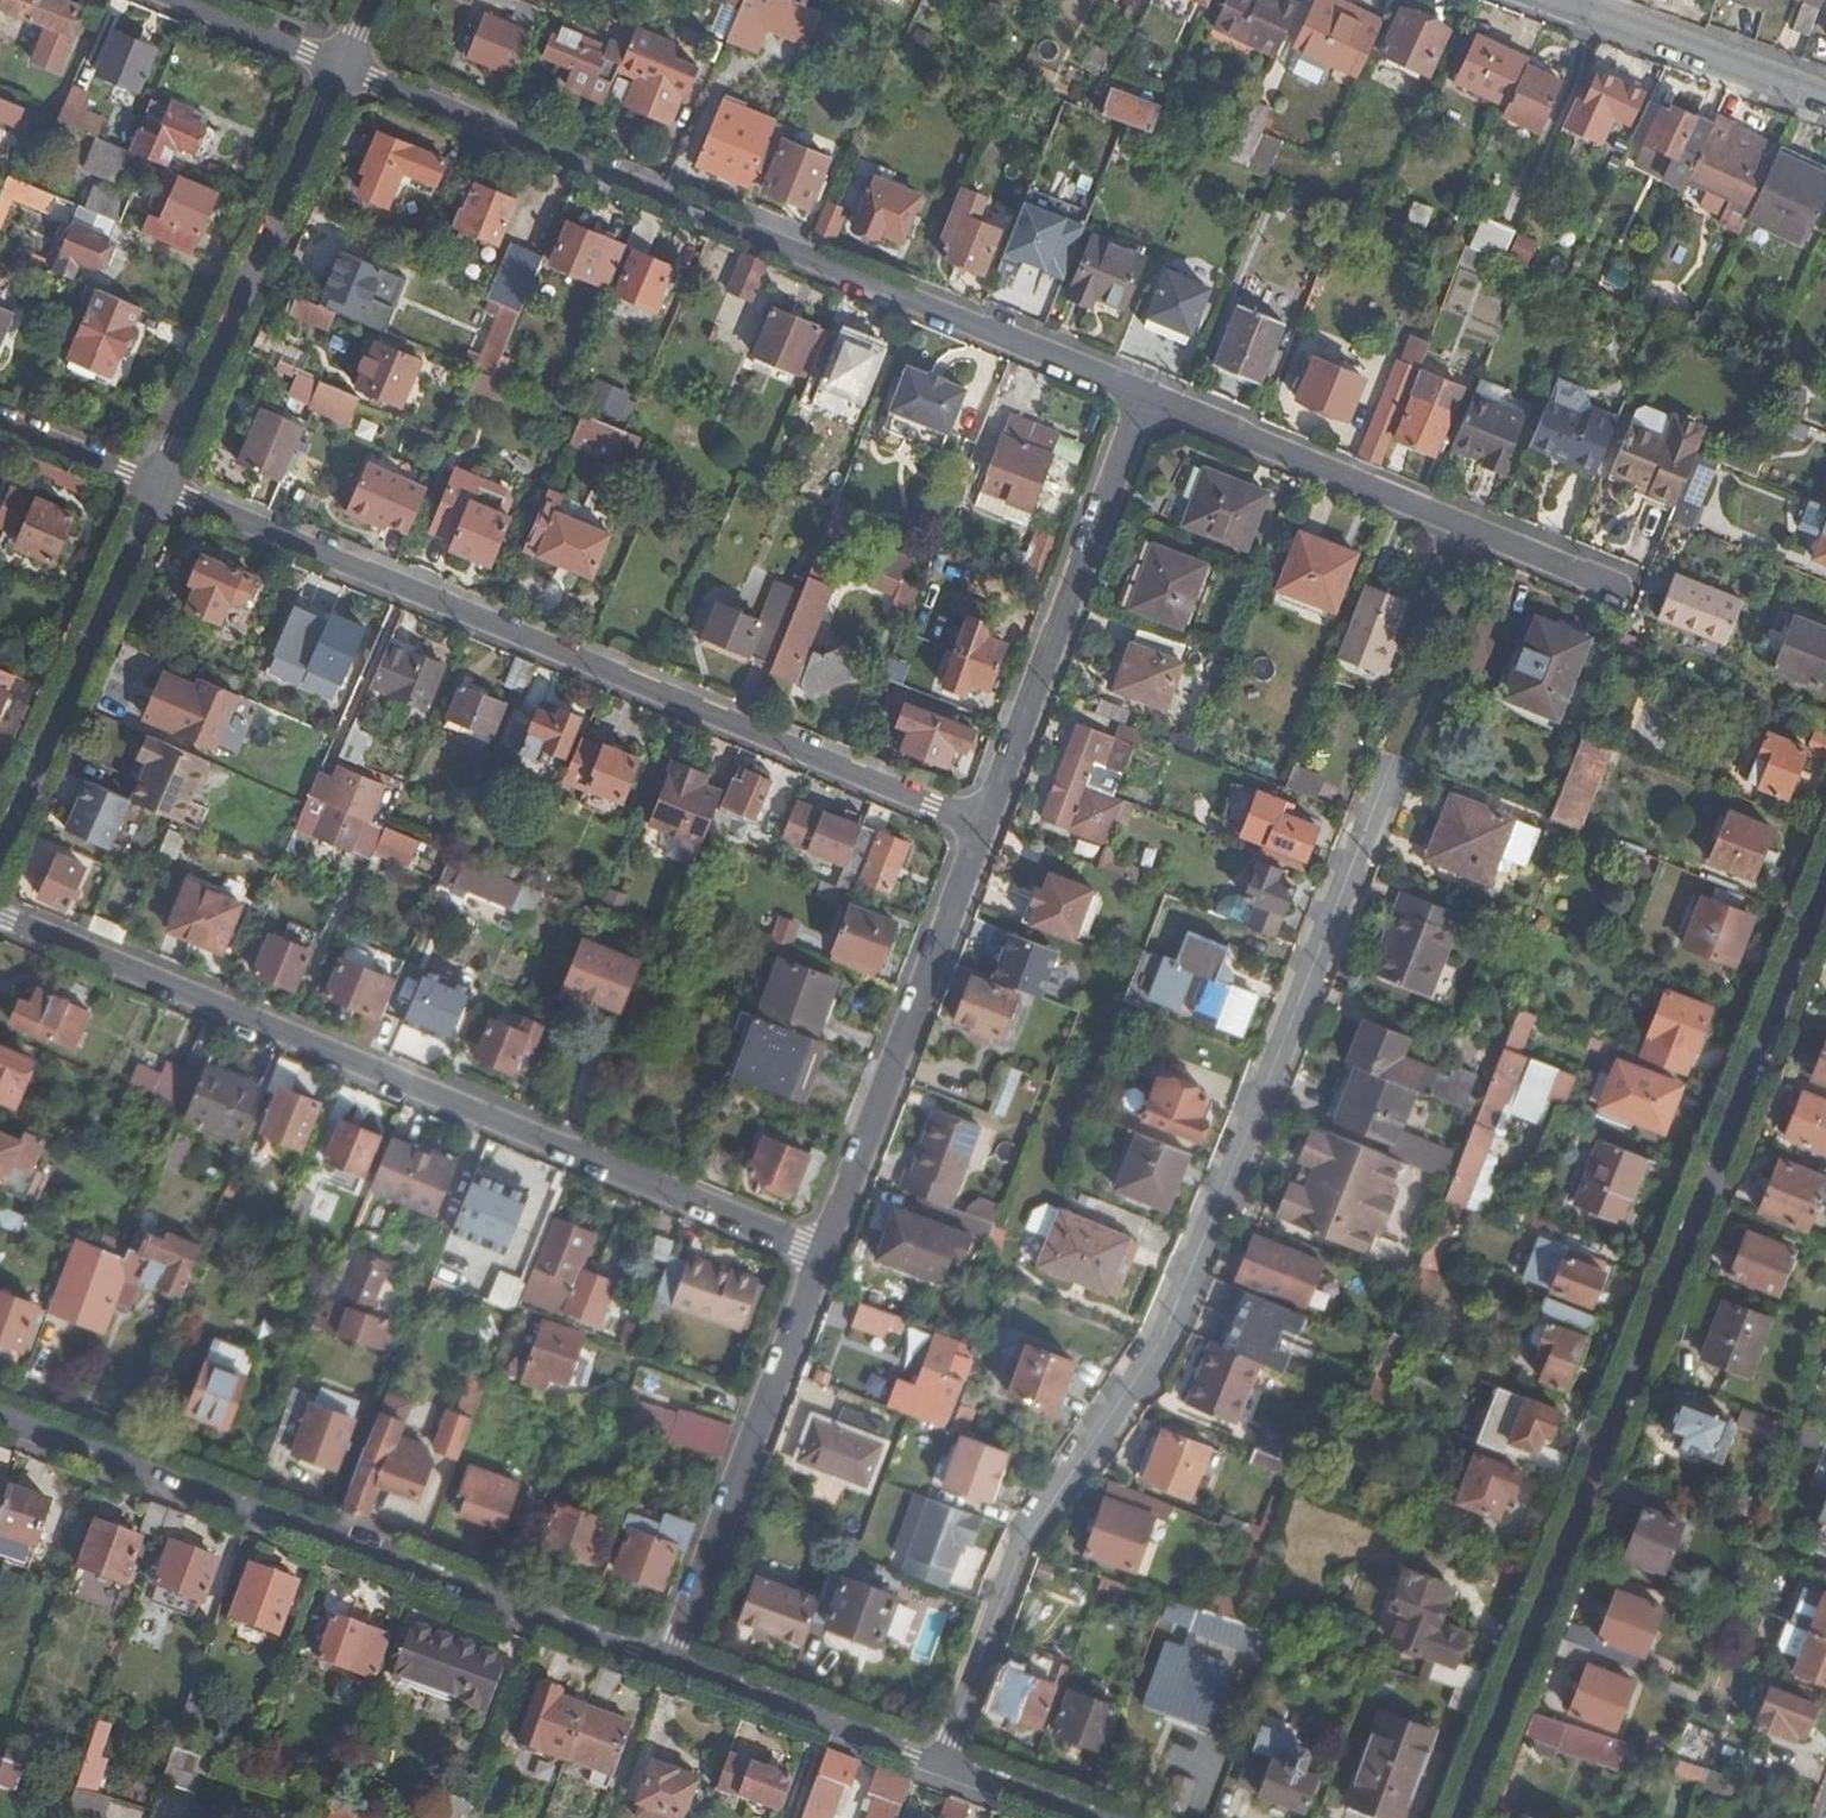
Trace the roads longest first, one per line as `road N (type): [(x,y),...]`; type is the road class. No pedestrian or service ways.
road 1 (residential): [(1461,1817),(1825,877)]
road 2 (residential): [(161,487),(984,827)]
road 3 (residential): [(0,917),(824,1254)]
road 4 (residential): [(1146,395),(341,67)]
road 5 (residential): [(669,1667),(0,1411)]
road 6 (residential): [(1636,592),(1146,395)]
road 7 (residential): [(984,827),(1146,395)]
road 8 (residential): [(341,67),(161,487)]
road 9 (residential): [(824,1254),(984,827)]
road 10 (residential): [(669,1667),(824,1254)]
road 11 (residential): [(1083,1817),(669,1667)]
road 12 (residential): [(161,487),(0,845)]
road 13 (residential): [(1558,0),(1825,98)]
road 14 (residential): [(341,67),(178,0)]
road 15 (residential): [(0,421),(161,487)]

